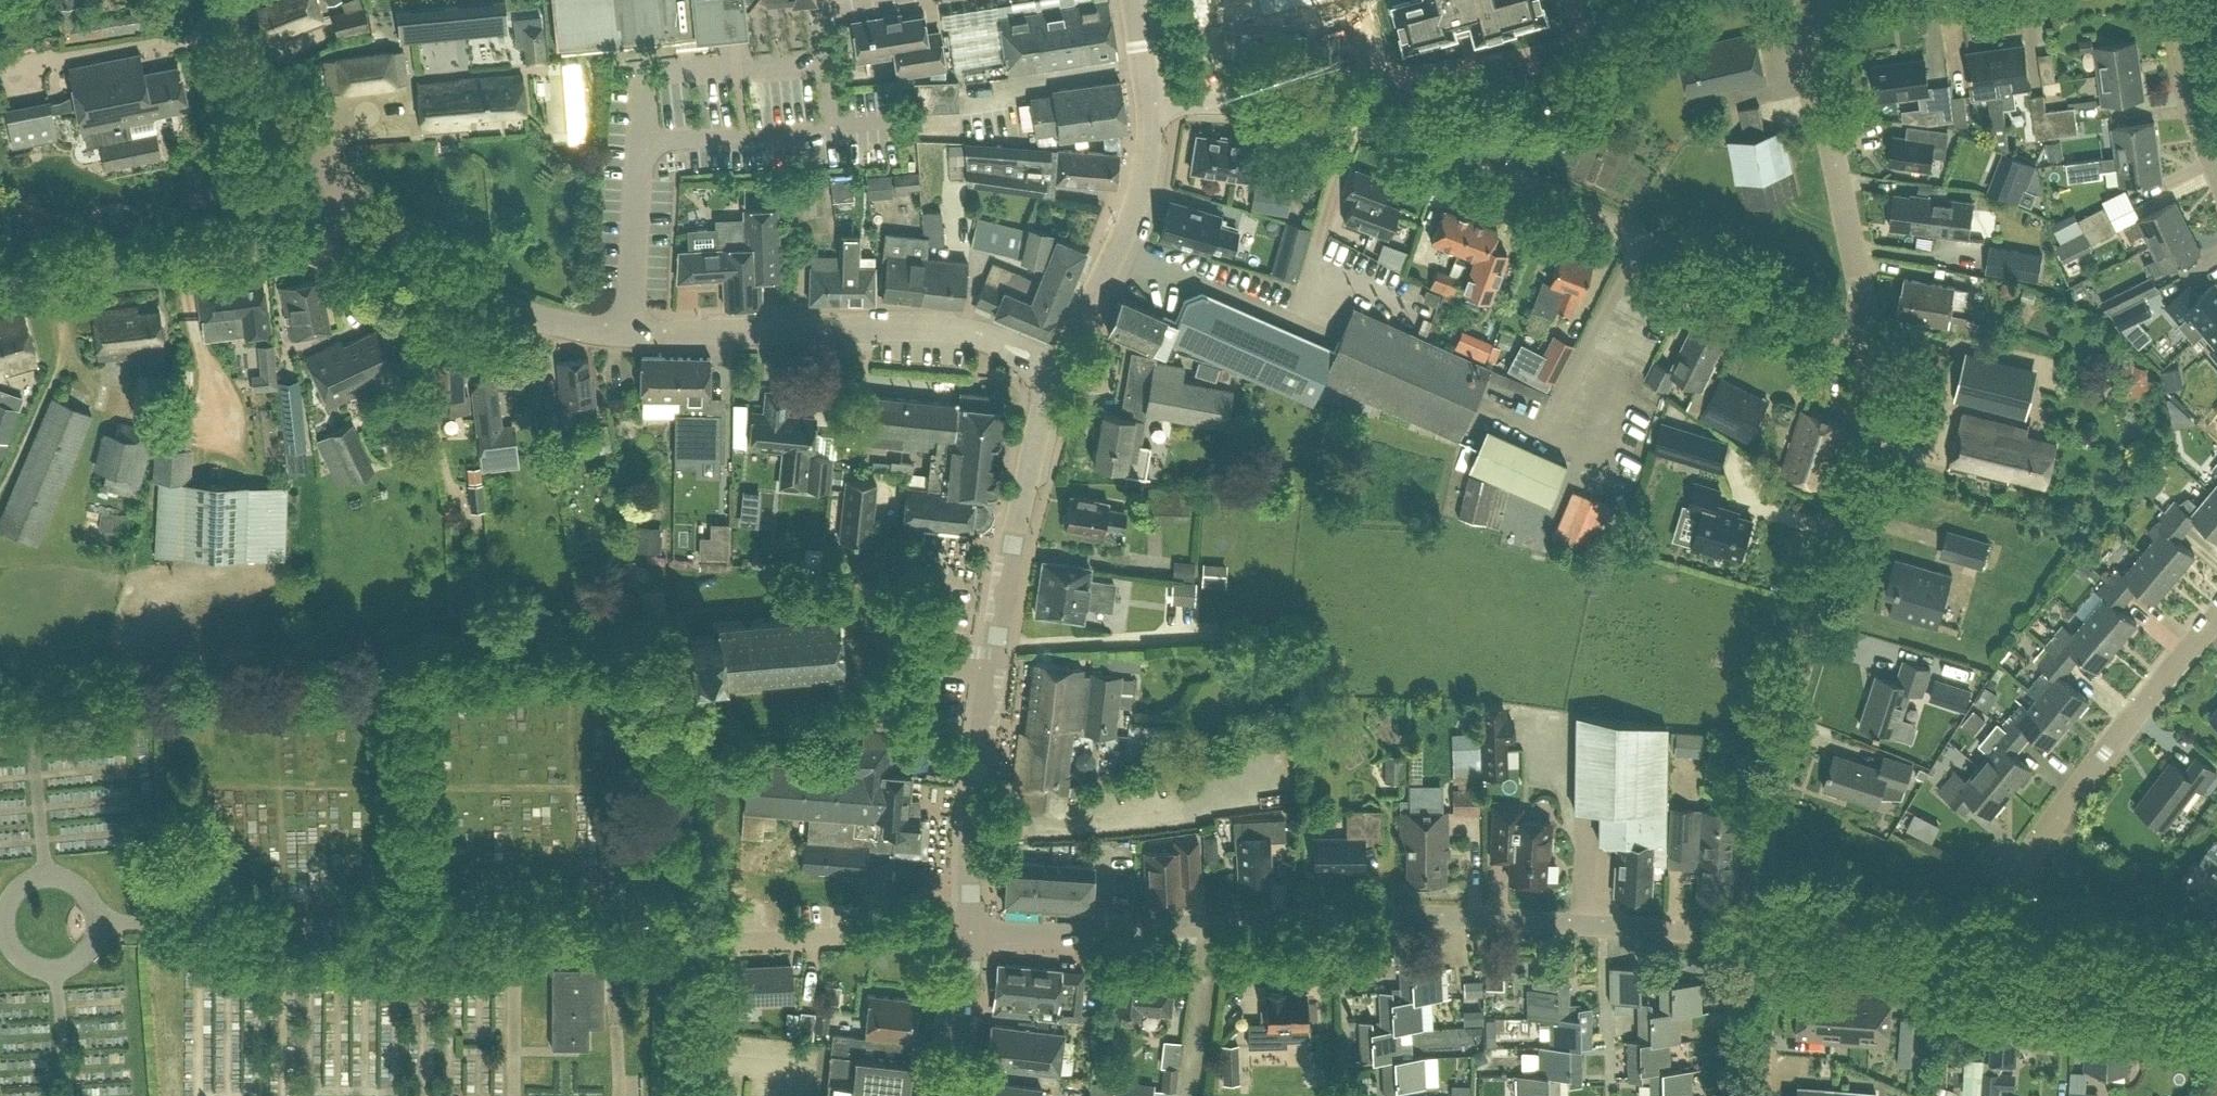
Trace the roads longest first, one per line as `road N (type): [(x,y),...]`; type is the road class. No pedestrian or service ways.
road 1 (residential): [(1763,934),(1440,914),(968,930)]
road 2 (residential): [(1874,346),(1446,142),(1360,110),(1147,97)]
road 3 (residential): [(1763,934),(1769,759),(1876,410),(1874,346)]
road 4 (secondary): [(968,930),(972,793),(1015,539),(1057,367)]
road 5 (tertiary): [(1057,367),(989,339),(943,332),(627,333),(515,309)]
road 6 (residential): [(1979,950),(1989,912),(2216,611)]
road 7 (residential): [(680,939),(673,612)]
road 8 (residential): [(1874,346),(1810,32)]
road 9 (tertiary): [(0,287),(300,242)]
road 10 (secondary): [(1057,367),(1142,188),(1147,97)]
road 11 (residential): [(968,930),(680,939)]
road 12 (residential): [(300,242),(346,288),(432,328),(504,329),(515,309)]
road 13 (tertiary): [(354,204),(288,125),(230,0)]
road 14 (residential): [(1810,32),(2028,0)]
road 15 (residential): [(1979,950),(1763,934)]
road 16 (residential): [(2192,964),(1979,950)]
road 17 (residential): [(2216,187),(2178,84),(2164,0)]
road 18 (tertiary): [(515,309),(354,204)]
road 19 (secondary): [(953,1095),(968,930)]
road 20 (residential): [(1758,1095),(1763,934)]
road 21 (residential): [(680,939),(675,1095)]

